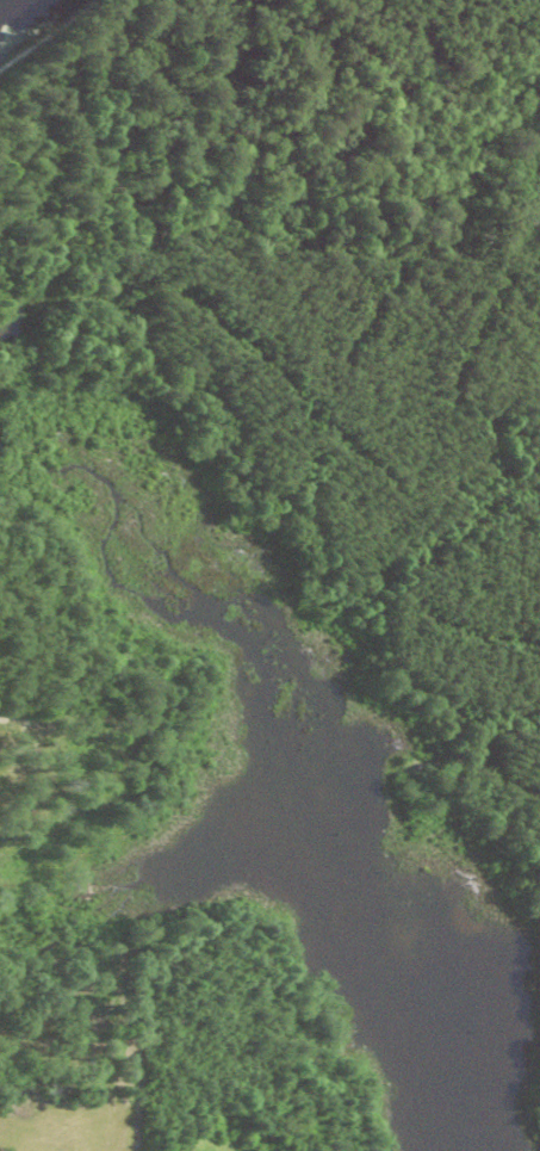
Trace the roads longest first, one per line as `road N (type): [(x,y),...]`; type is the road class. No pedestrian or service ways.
road 1 (residential): [(97,447),(257,594),(354,763)]
road 2 (residential): [(539,999),(354,763)]
road 3 (residential): [(539,461),(366,375)]

